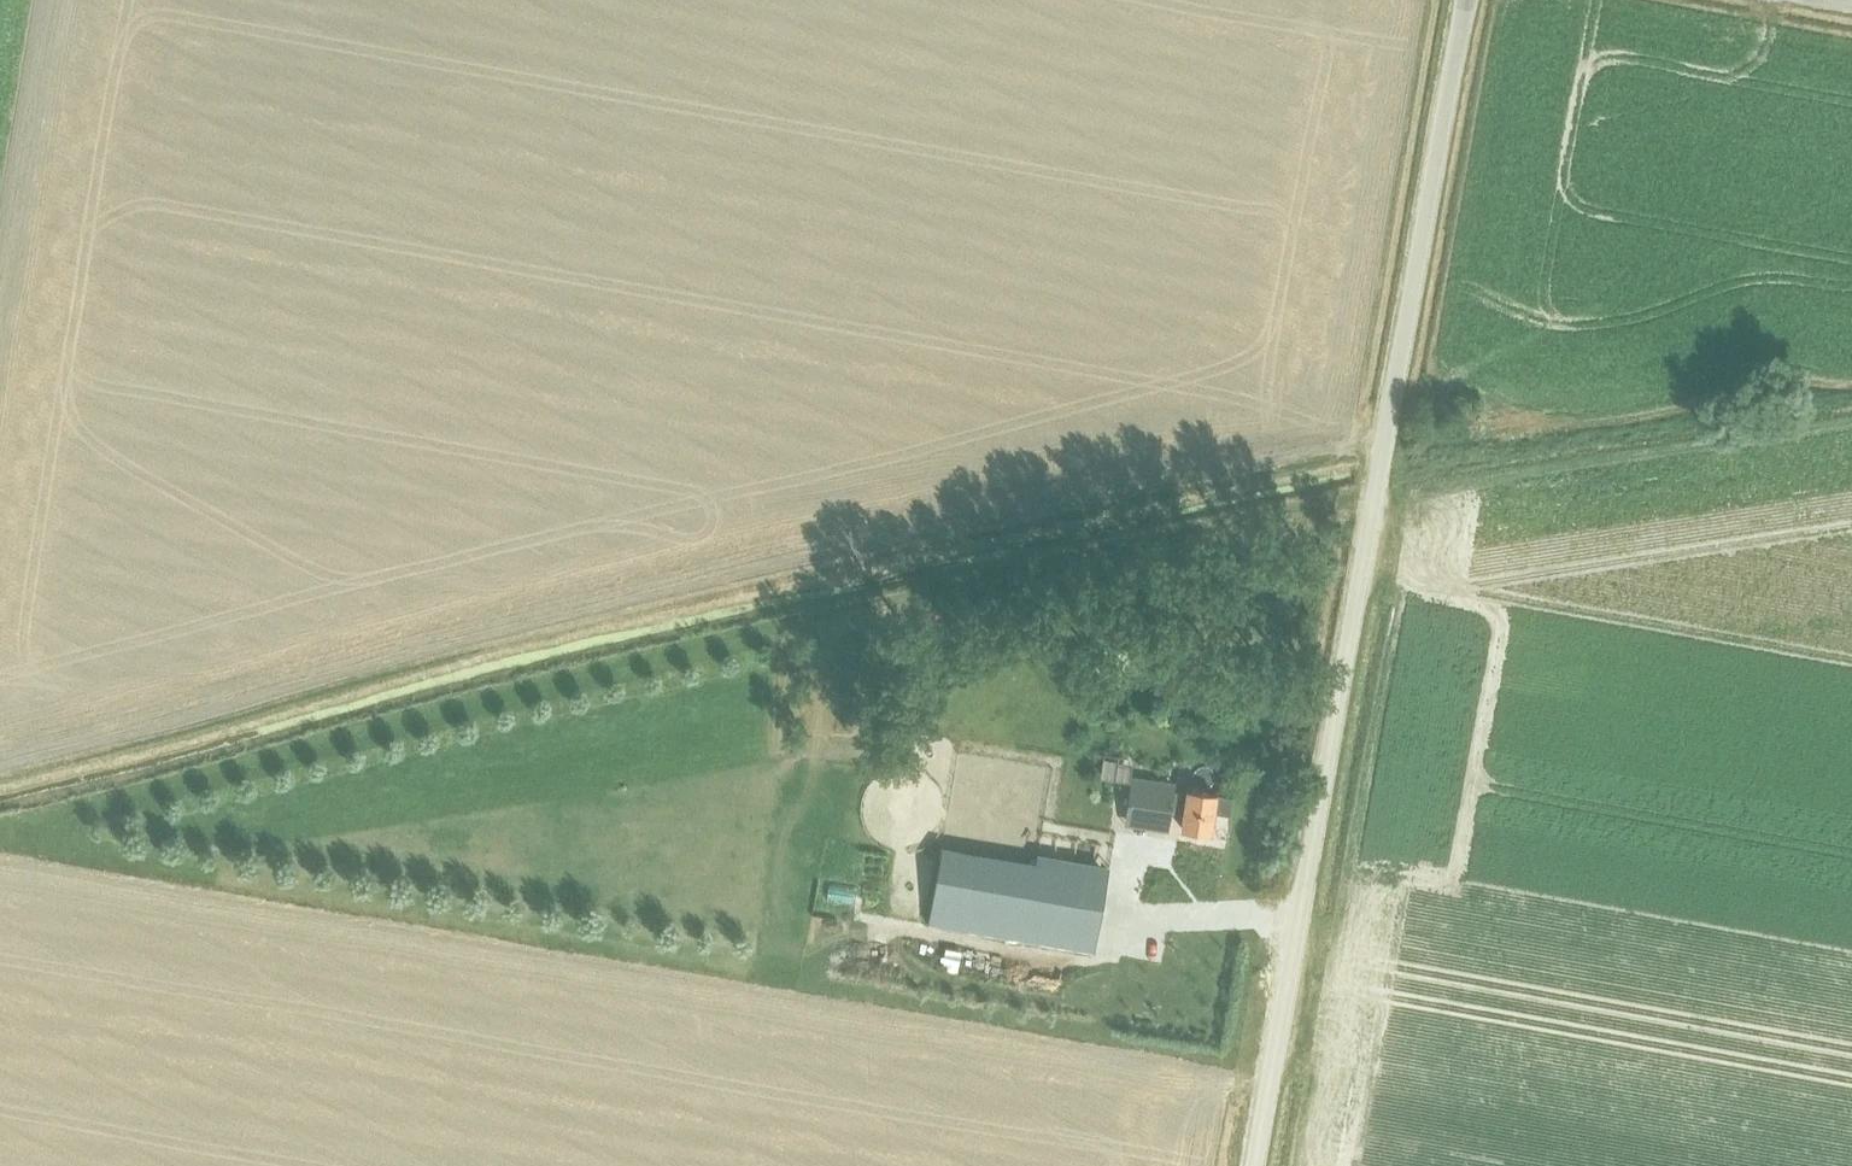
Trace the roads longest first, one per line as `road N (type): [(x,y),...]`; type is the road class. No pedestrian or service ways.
road 1 (unclassified): [(1254,1165),(1466,0)]

